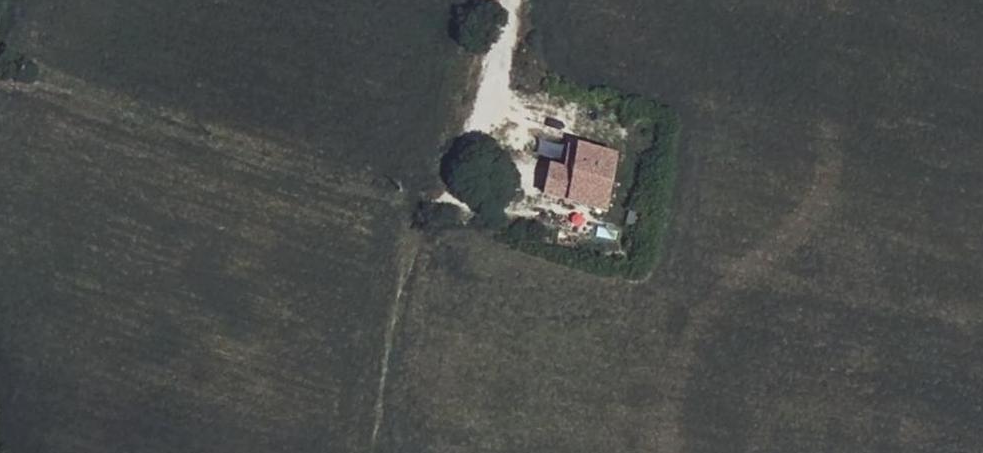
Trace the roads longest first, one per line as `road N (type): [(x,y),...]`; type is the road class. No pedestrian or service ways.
road 1 (unclassified): [(506,0),(468,189)]

